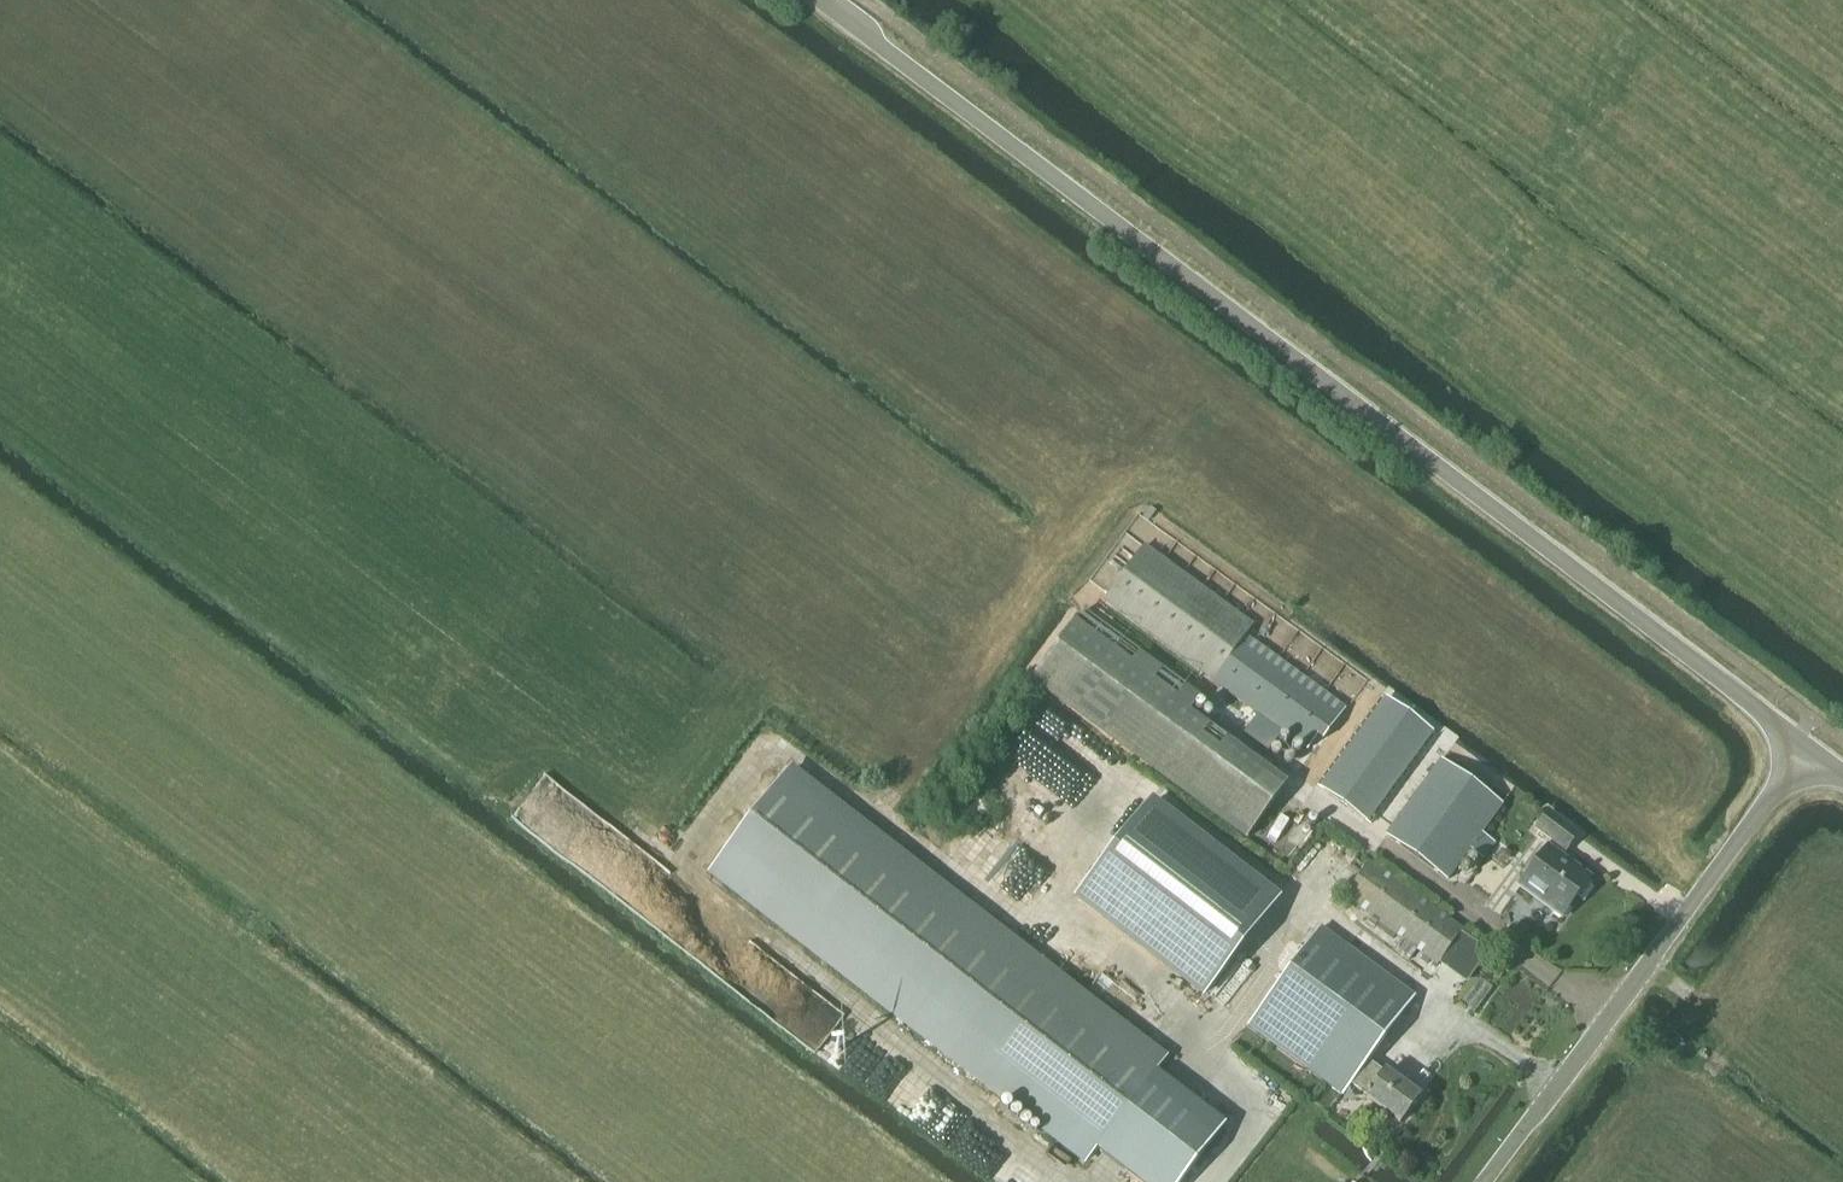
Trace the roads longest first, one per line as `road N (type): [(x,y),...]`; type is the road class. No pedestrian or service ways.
road 1 (tertiary): [(1796,740),(822,0)]
road 2 (unclassified): [(1485,1181),(1776,790),(1796,740)]

